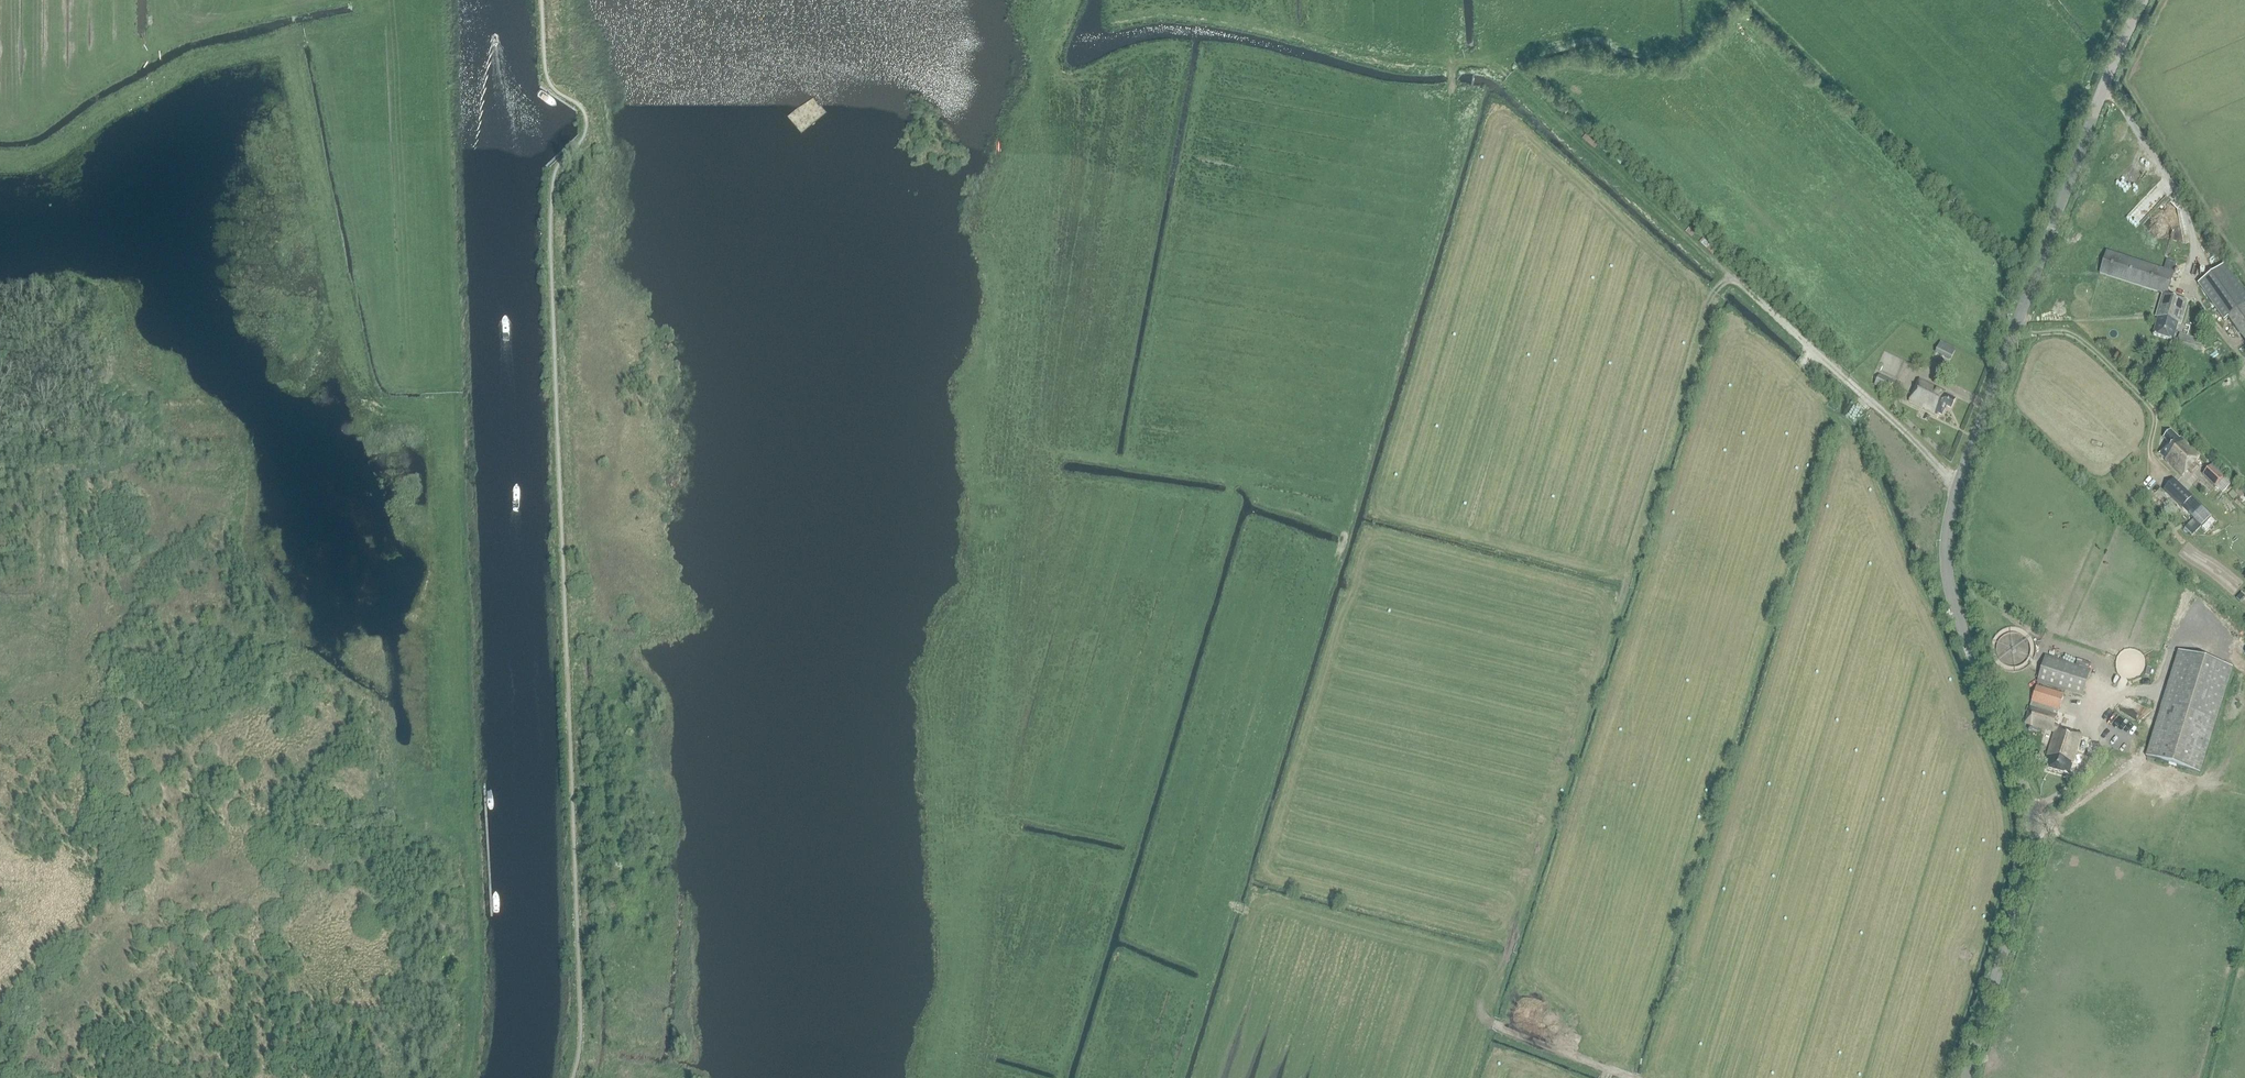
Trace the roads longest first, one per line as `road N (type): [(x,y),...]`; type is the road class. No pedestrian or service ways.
road 1 (tertiary): [(1965,1077),(2033,834),(2023,785),(1955,609),(1945,558),(1948,518),(2083,144),(2143,0)]

